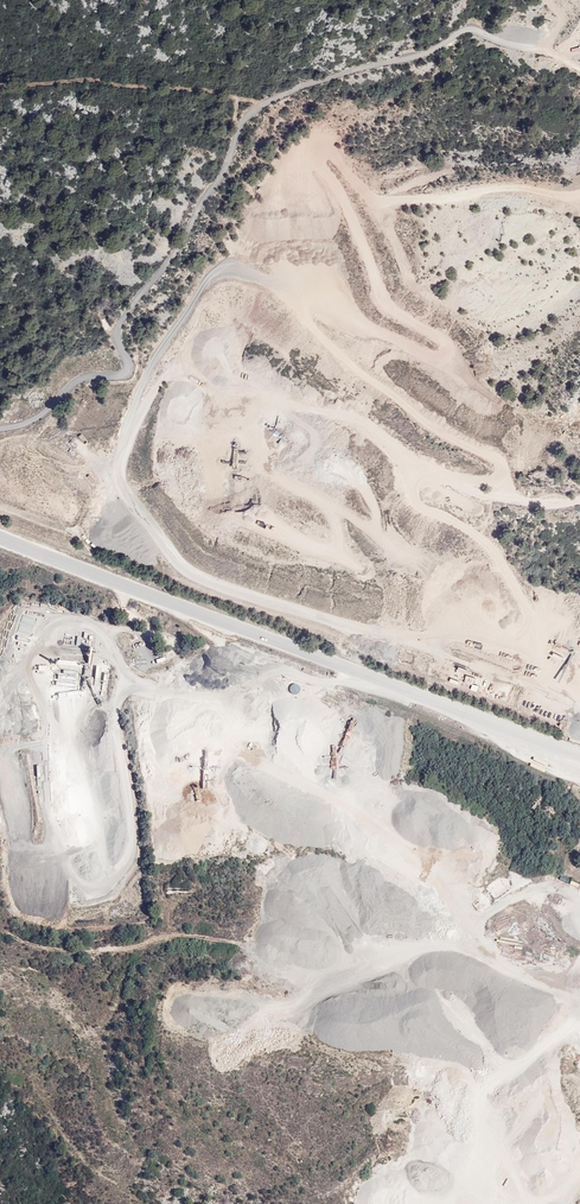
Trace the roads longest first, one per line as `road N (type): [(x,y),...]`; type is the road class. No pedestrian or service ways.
road 1 (tertiary): [(579,758),(0,533)]
road 2 (track): [(0,700),(35,683),(103,678),(154,658),(215,650),(321,685),(363,672)]
road 3 (track): [(263,107),(223,93),(96,79),(0,86)]

